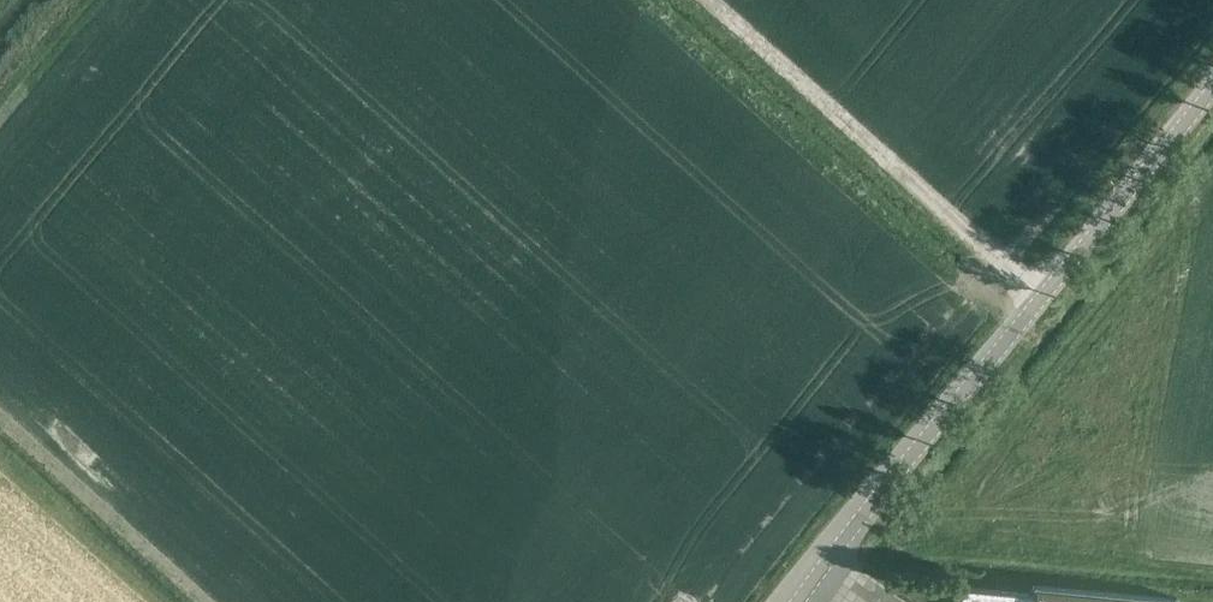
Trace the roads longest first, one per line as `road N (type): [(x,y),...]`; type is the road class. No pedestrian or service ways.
road 1 (unclassified): [(800,601),(1212,88)]

